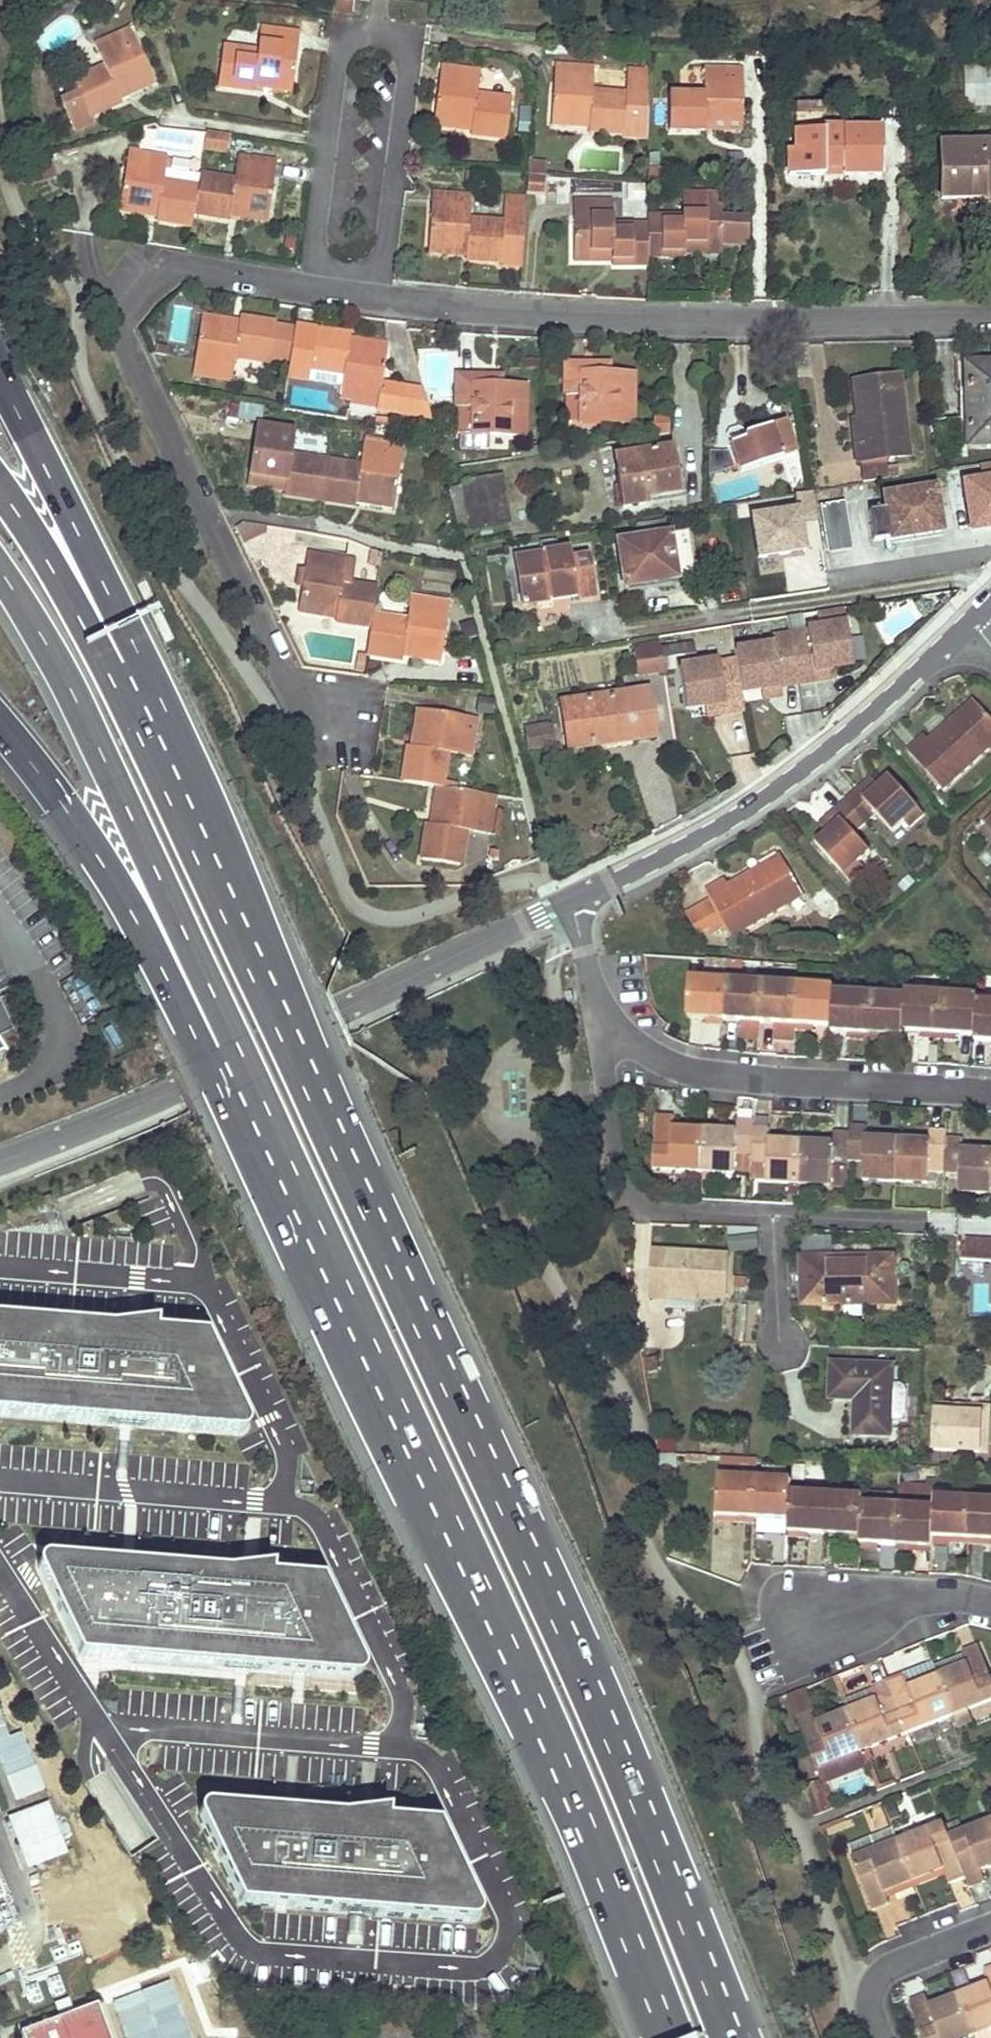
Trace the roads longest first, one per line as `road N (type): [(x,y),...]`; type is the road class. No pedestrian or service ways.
road 1 (motorway): [(734,2037),(544,1582),(149,733)]
road 2 (residential): [(990,318),(626,318),(378,299),(187,267),(163,273),(128,308),(125,343),(299,699),(334,727)]
road 3 (trunk): [(0,724),(141,918),(355,1377),(405,1426)]
road 4 (motorway): [(405,1426),(565,1774),(672,2037)]
road 5 (unclassified): [(572,899),(334,1010),(0,1149)]
road 6 (trunk): [(155,870),(405,1426)]
road 7 (residential): [(990,1096),(671,1067),(626,1043),(600,1013),(572,899)]
road 8 (unclassified): [(971,626),(738,813),(572,899)]
road 9 (trunk): [(149,733),(135,666),(103,577),(0,374)]
road 10 (trunk): [(0,571),(48,646),(155,870)]
road 11 (trunk): [(149,733),(0,490)]
road 12 (residential): [(886,2037),(872,2004),(875,1978),(895,1958),(990,1923)]

